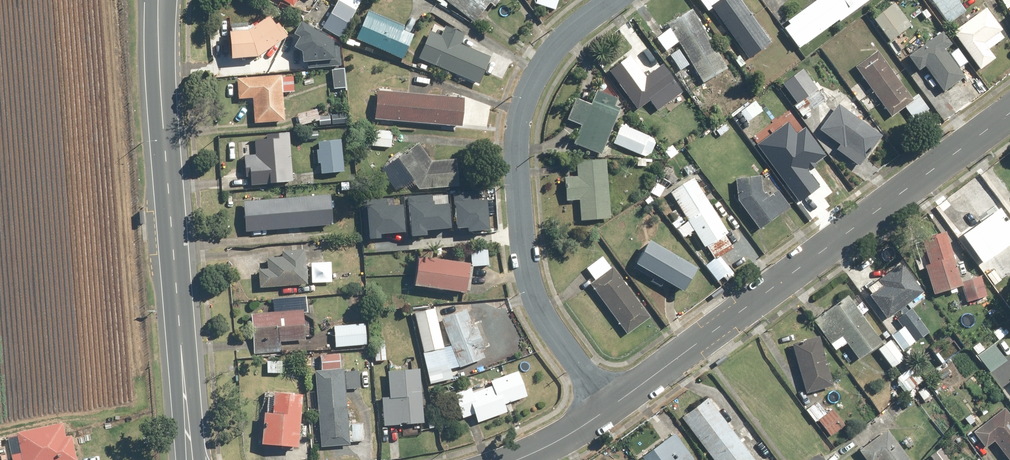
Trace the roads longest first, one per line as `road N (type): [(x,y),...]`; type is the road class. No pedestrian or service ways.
road 1 (tertiary): [(1009,113),(610,409)]
road 2 (residential): [(614,0),(541,68),(524,104),(518,153),(534,291),(610,409)]
road 3 (secondary): [(158,0),(190,459)]

